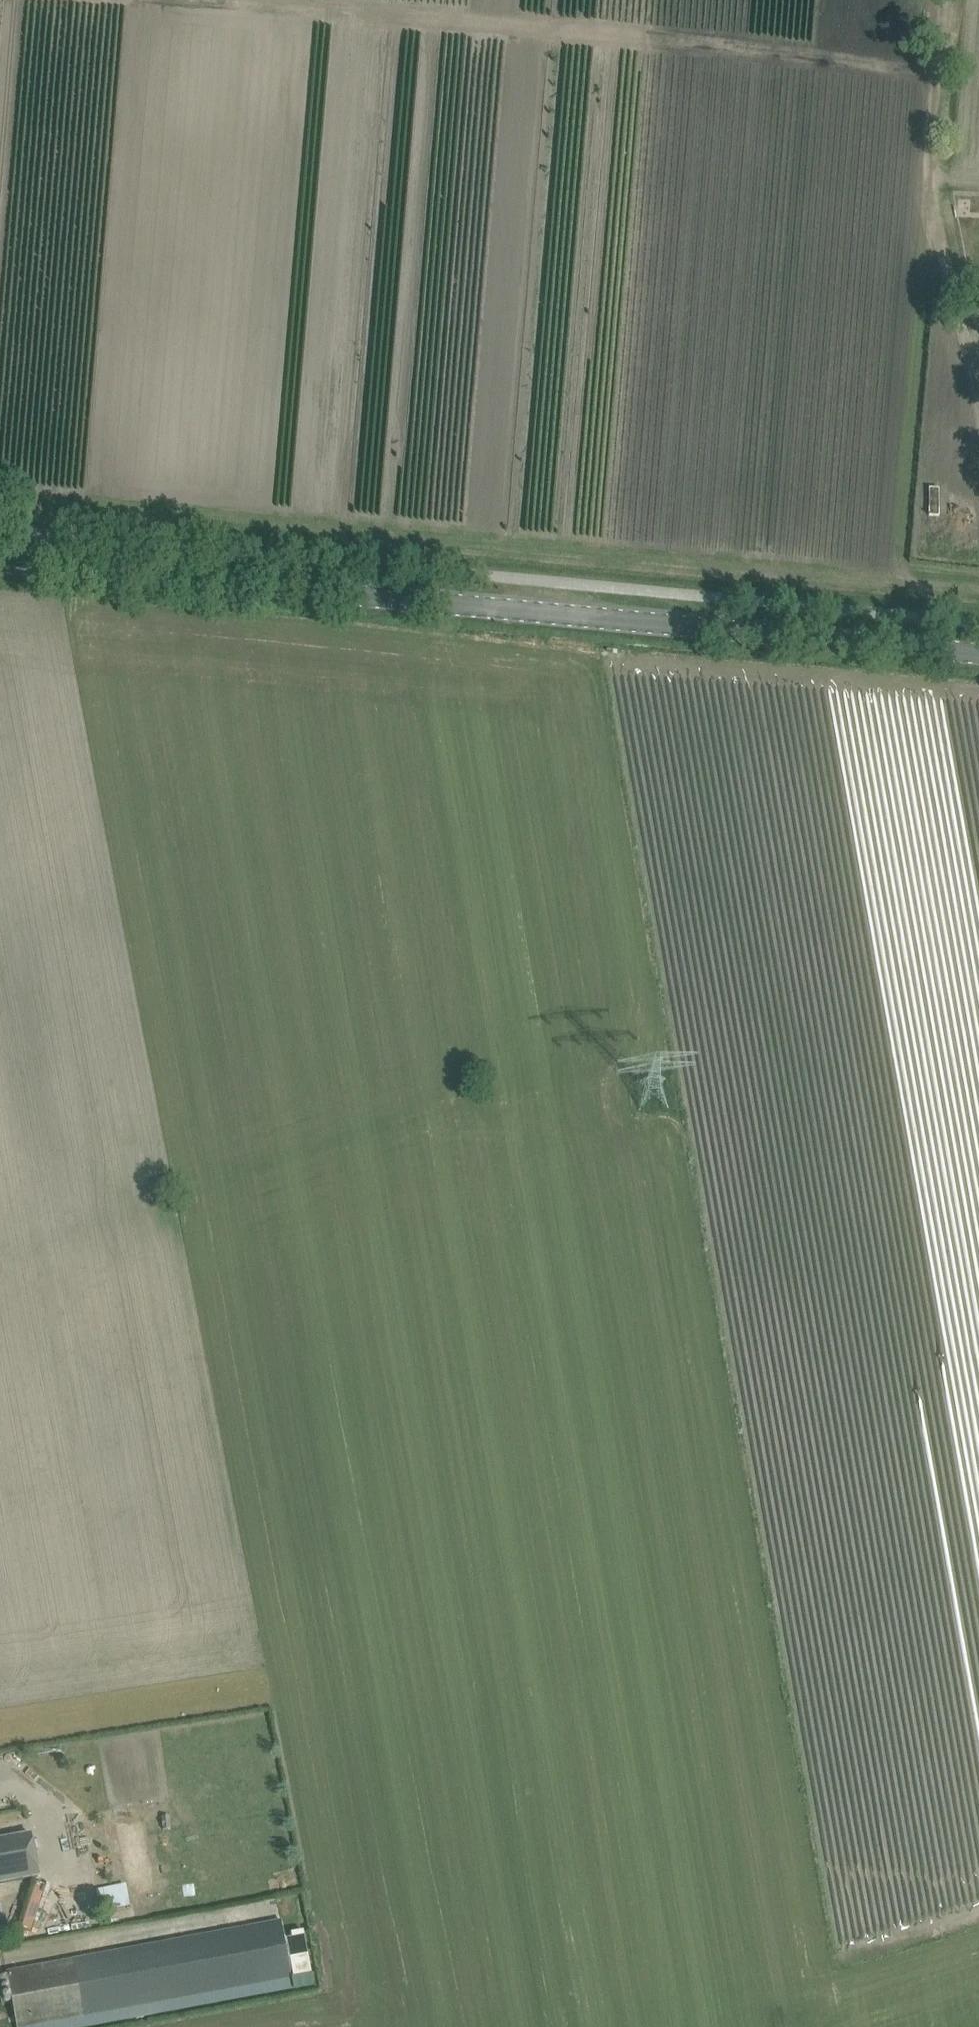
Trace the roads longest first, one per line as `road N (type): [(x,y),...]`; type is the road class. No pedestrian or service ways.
road 1 (tertiary): [(0,560),(978,652)]
road 2 (track): [(978,410),(934,195),(951,0)]

